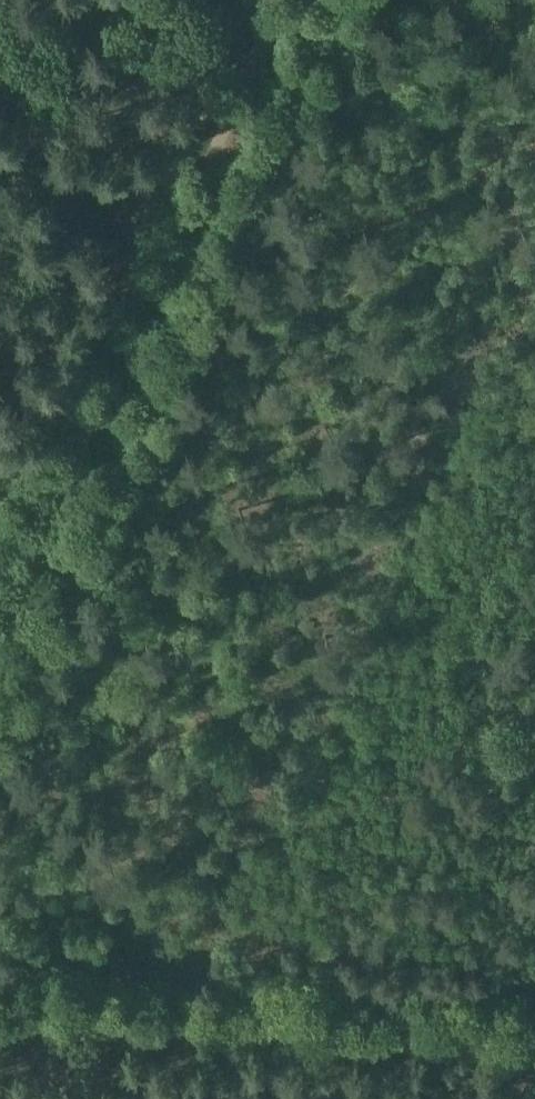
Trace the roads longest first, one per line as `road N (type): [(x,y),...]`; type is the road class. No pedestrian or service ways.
road 1 (track): [(0,586),(275,0)]

